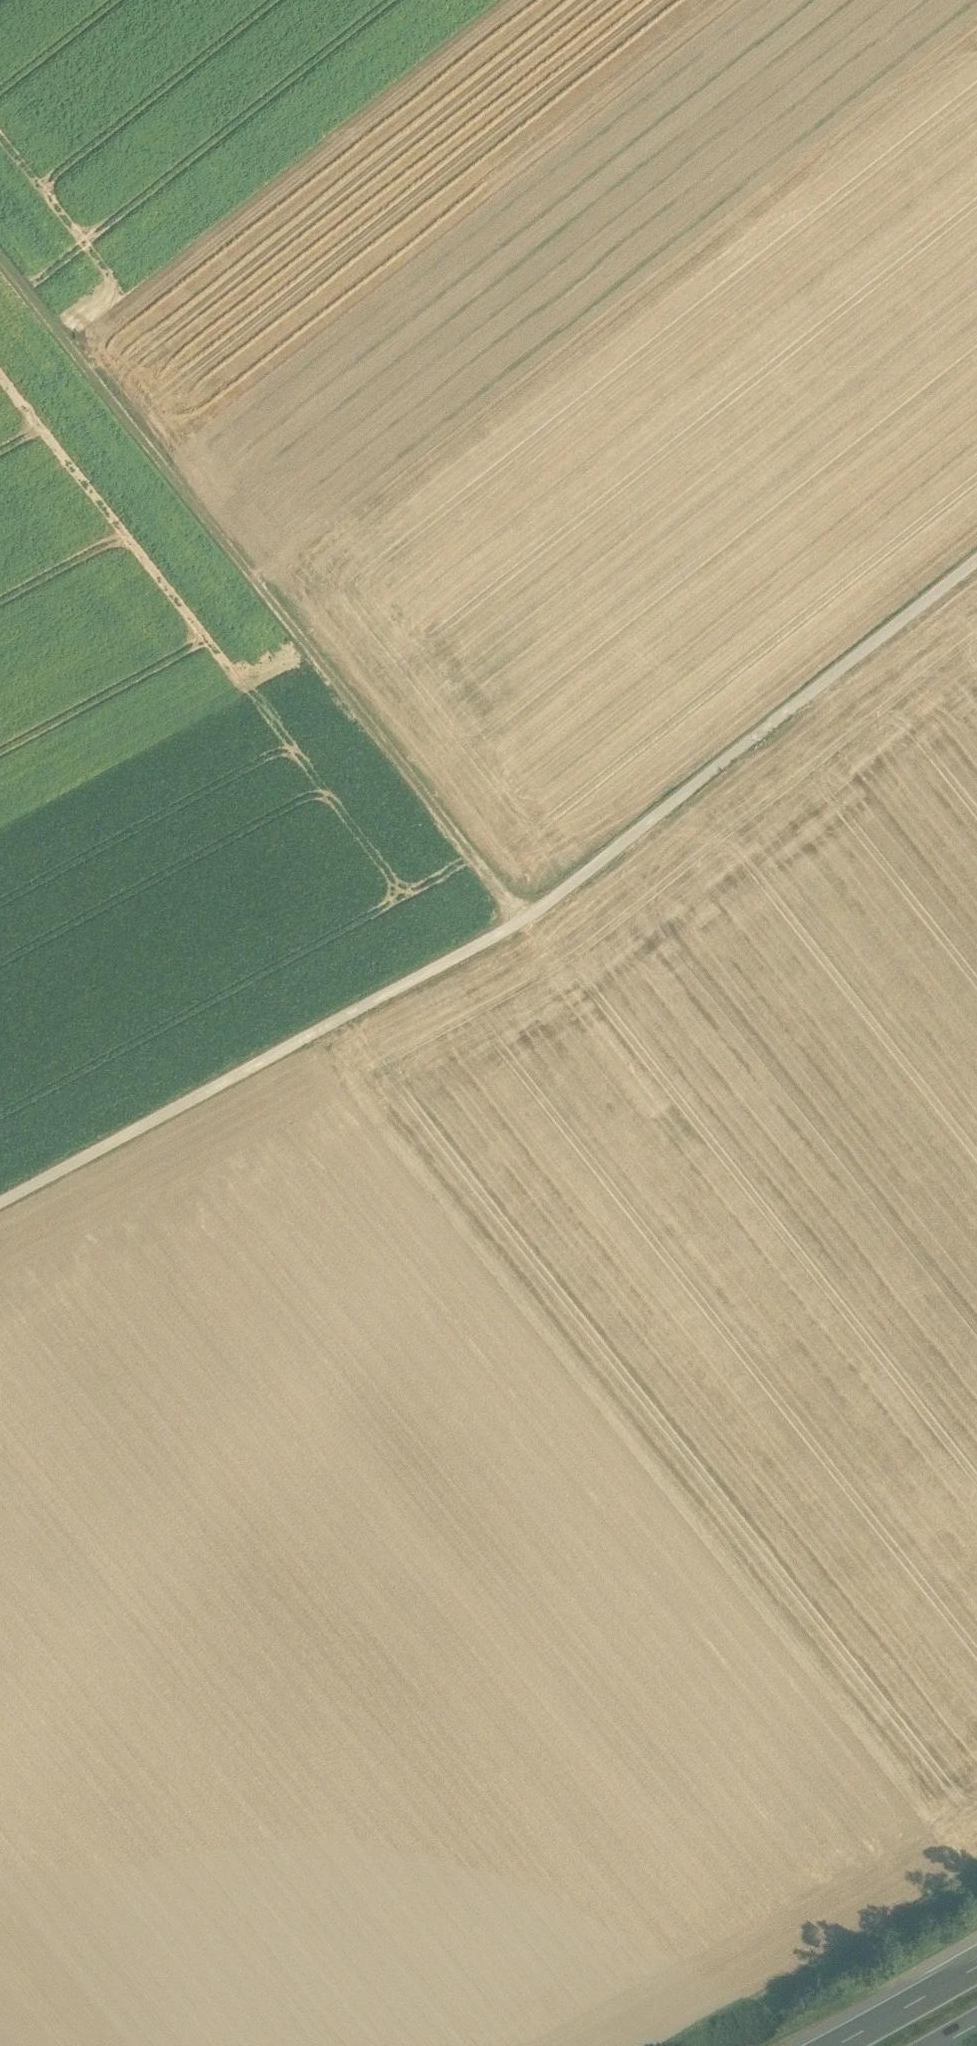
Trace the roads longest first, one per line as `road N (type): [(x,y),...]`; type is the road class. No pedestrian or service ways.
road 1 (track): [(0,1203),(526,919),(976,563)]
road 2 (track): [(0,257),(268,597)]
road 3 (track): [(526,919),(268,597)]
road 4 (track): [(668,2045),(976,1875)]
road 5 (motorway): [(976,1963),(830,2045)]

